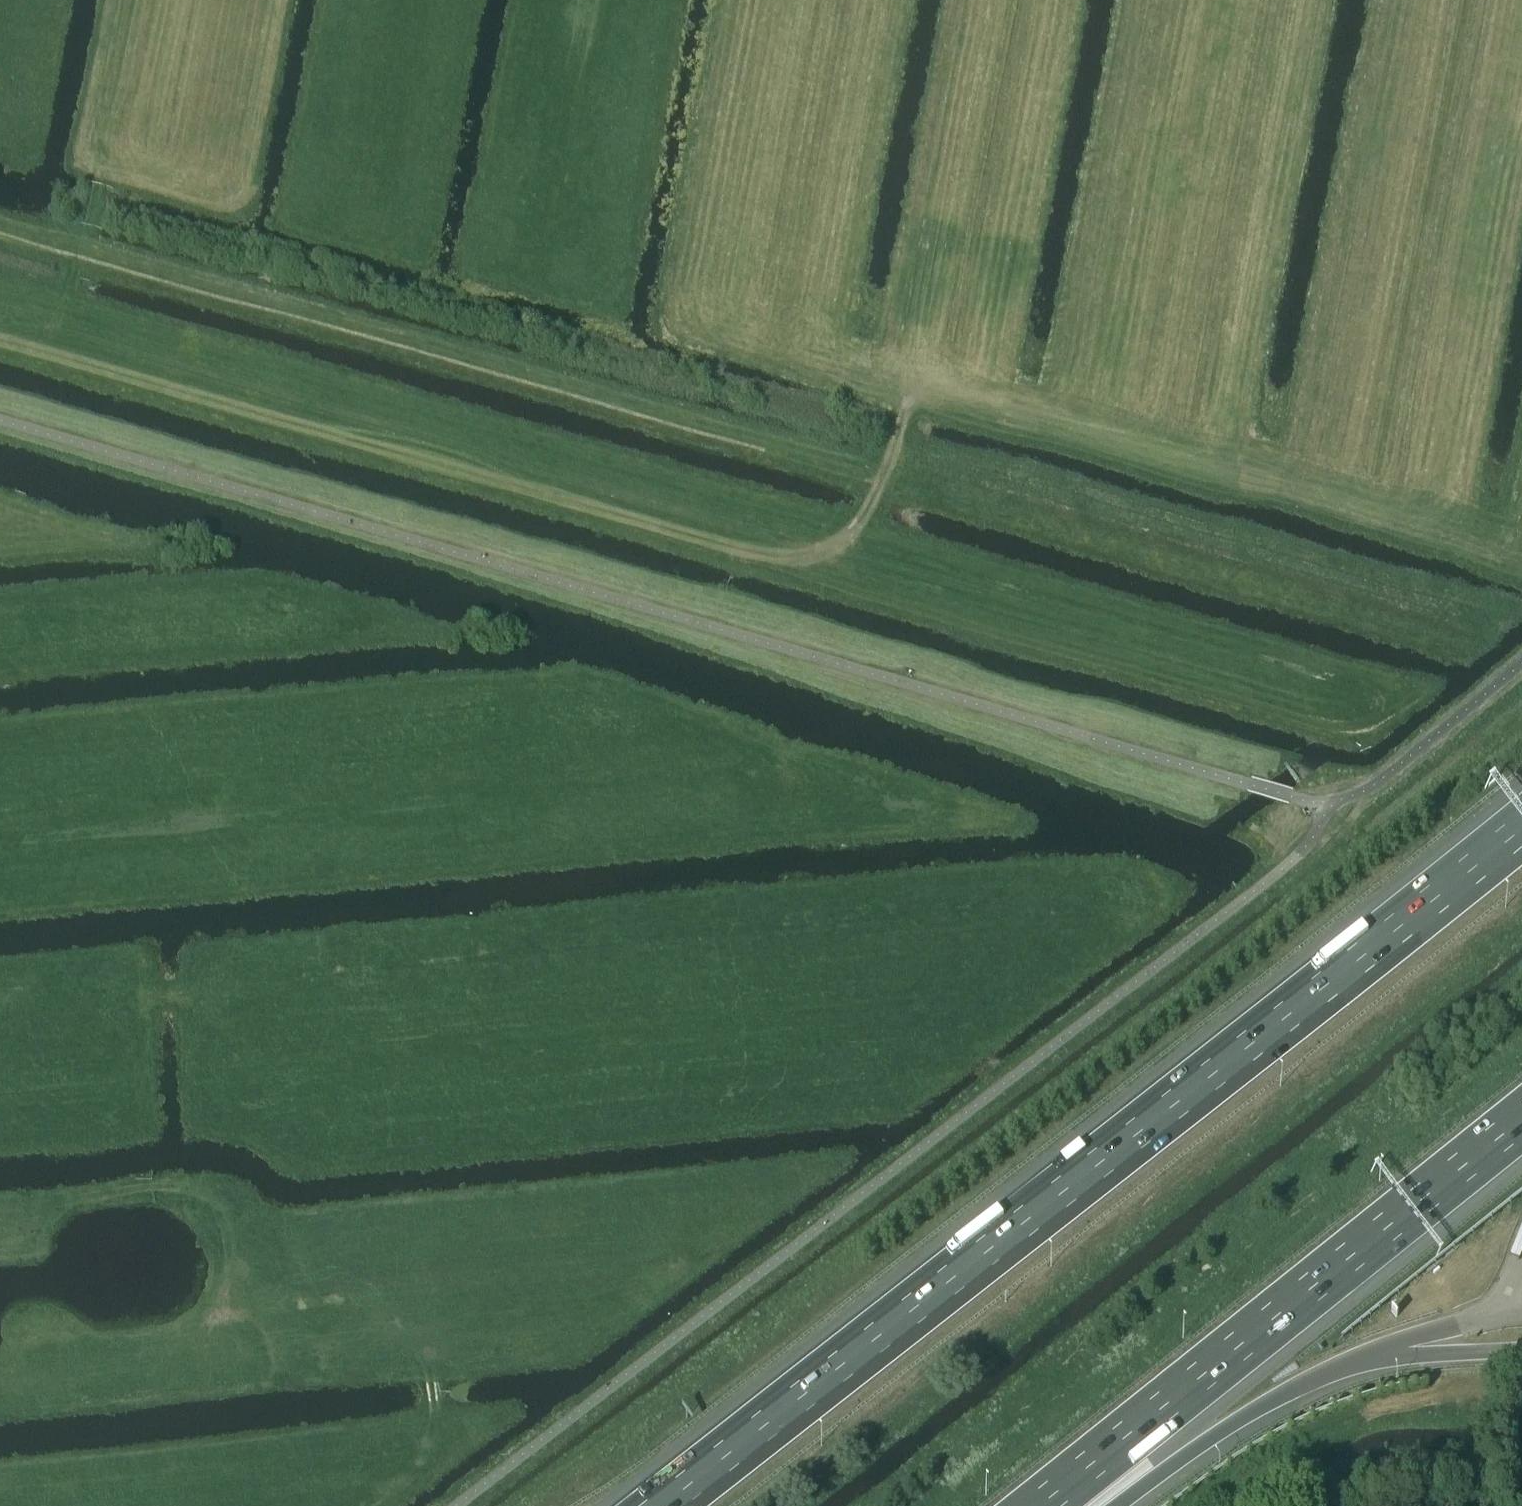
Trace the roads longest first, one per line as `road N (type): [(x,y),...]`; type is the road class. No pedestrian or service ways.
road 1 (motorway): [(1521,828),(661,1505)]
road 2 (motorway): [(1038,1505),(1521,1118)]
road 3 (motorway): [(1106,1505),(1295,1388)]

